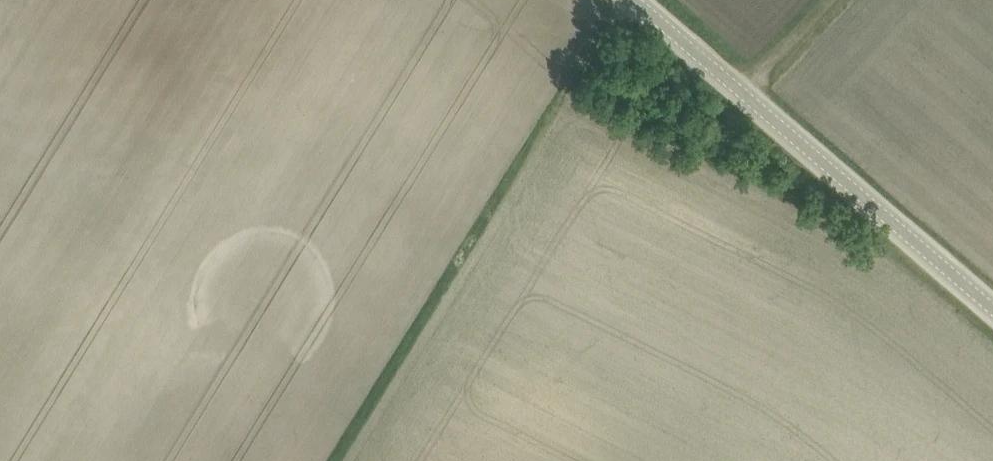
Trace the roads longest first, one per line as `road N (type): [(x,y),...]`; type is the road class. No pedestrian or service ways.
road 1 (tertiary): [(992,308),(636,0)]

